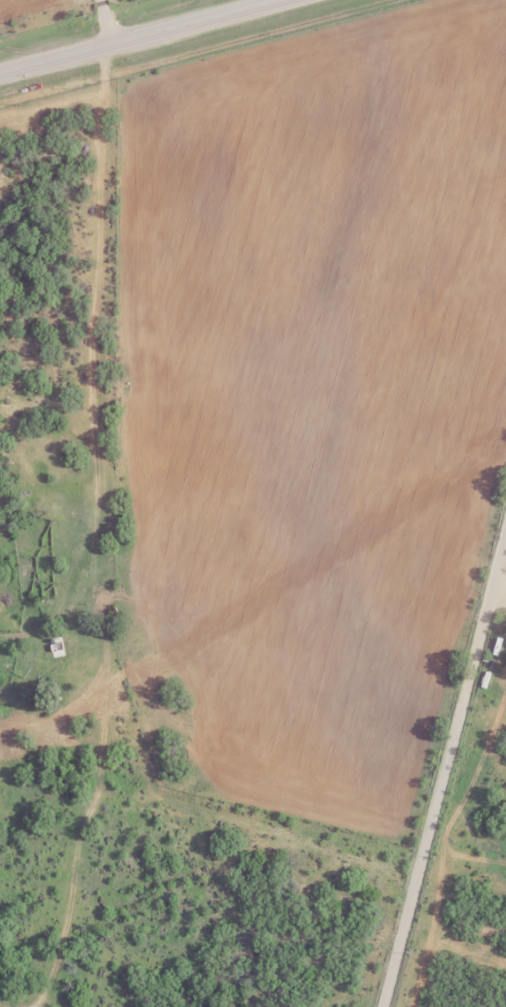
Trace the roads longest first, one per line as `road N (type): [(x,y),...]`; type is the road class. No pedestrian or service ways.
road 1 (track): [(105,45),(93,553),(89,578),(52,623)]
road 2 (residential): [(386,1006),(505,541)]
road 3 (primary): [(277,0),(0,72)]

